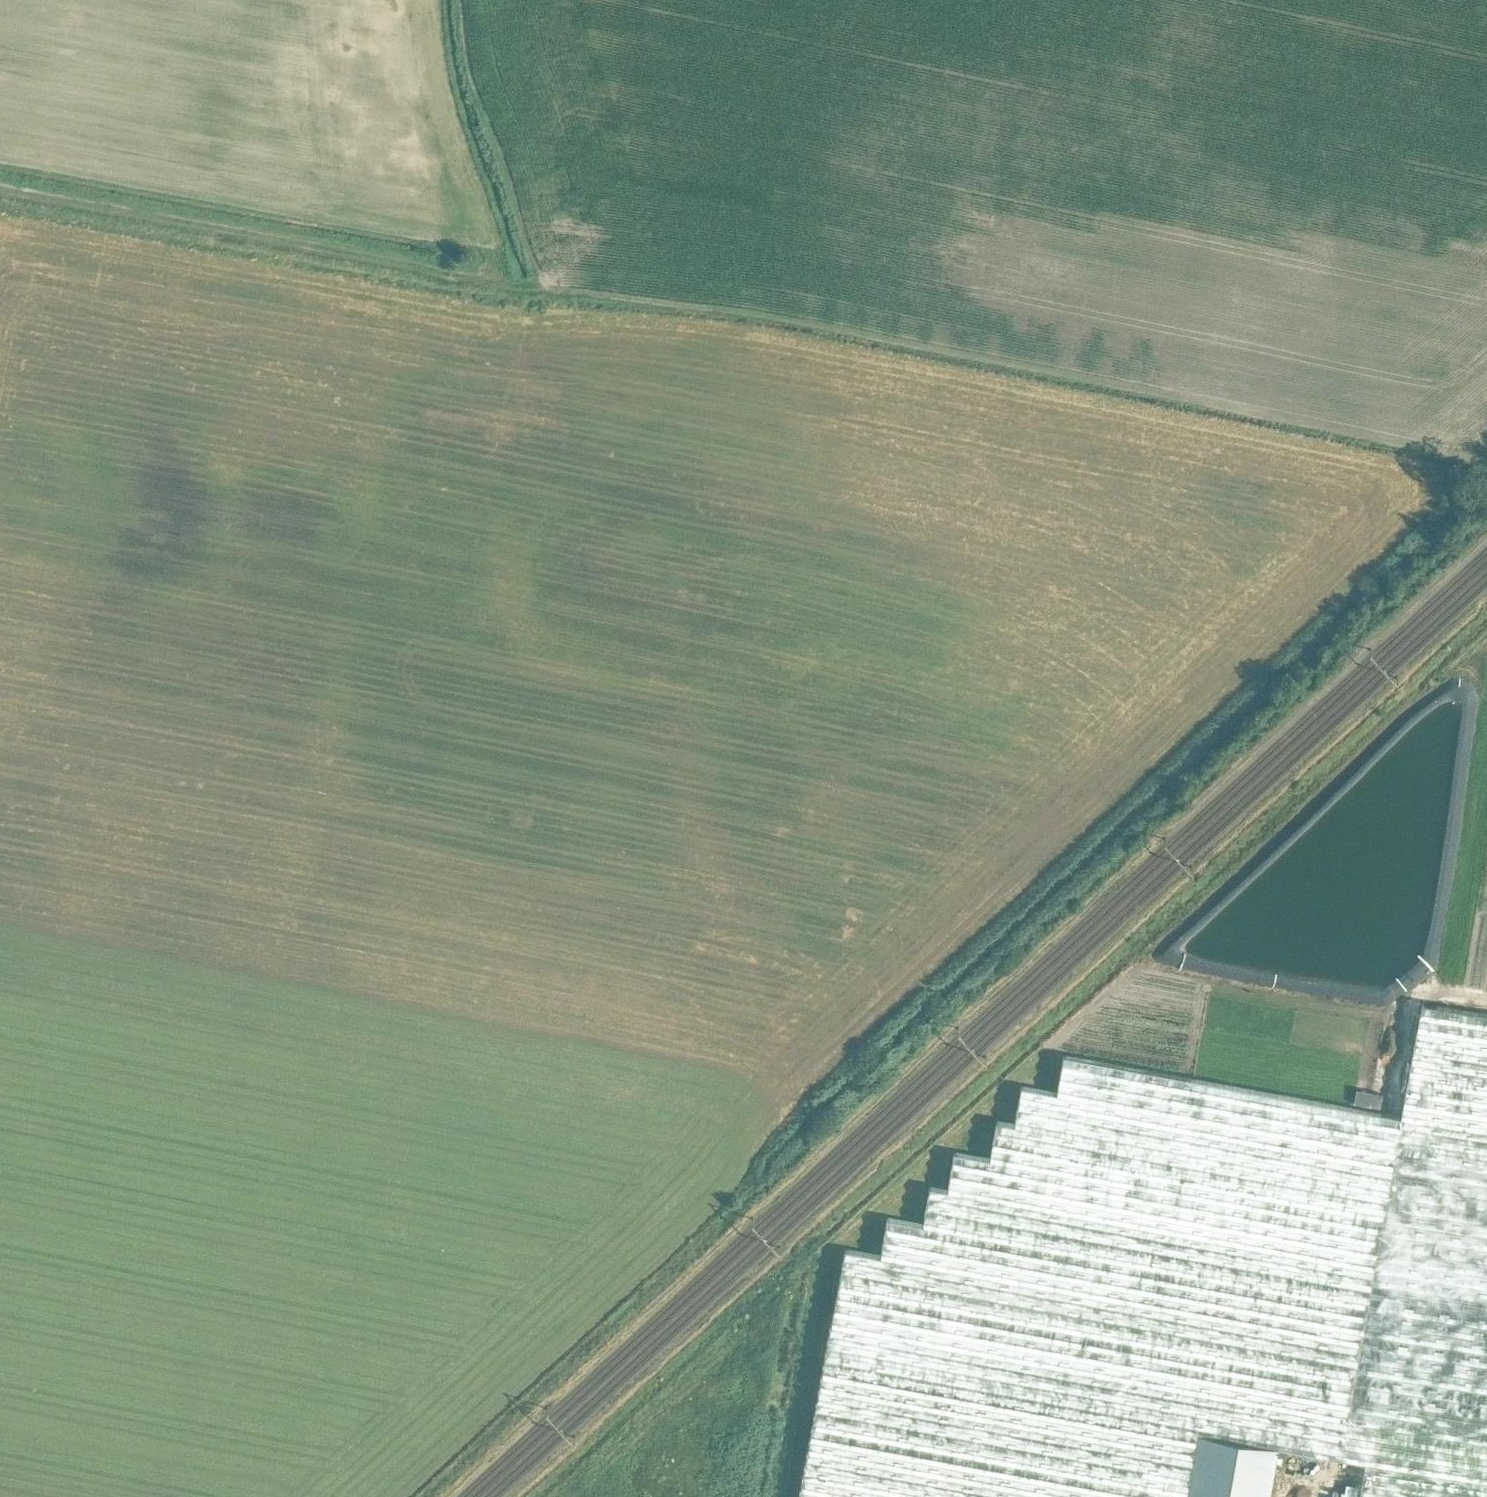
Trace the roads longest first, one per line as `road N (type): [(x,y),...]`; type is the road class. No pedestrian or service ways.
road 1 (track): [(0,186),(487,277)]

